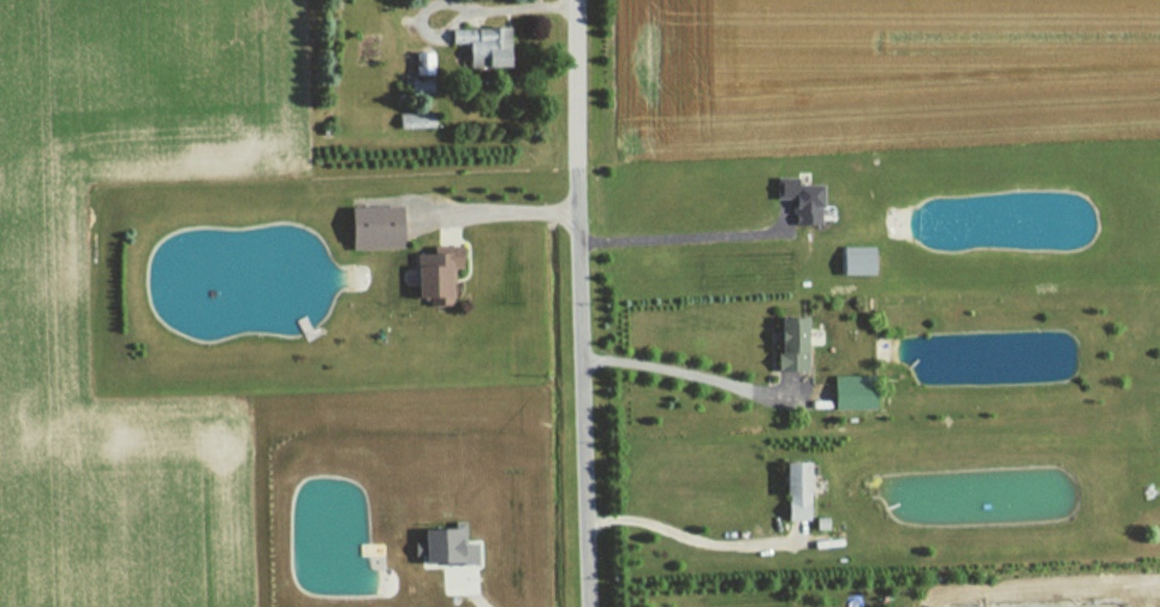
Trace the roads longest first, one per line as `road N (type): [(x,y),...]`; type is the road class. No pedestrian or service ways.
road 1 (tertiary): [(591,606),(578,165)]
road 2 (residential): [(578,165),(573,0)]

